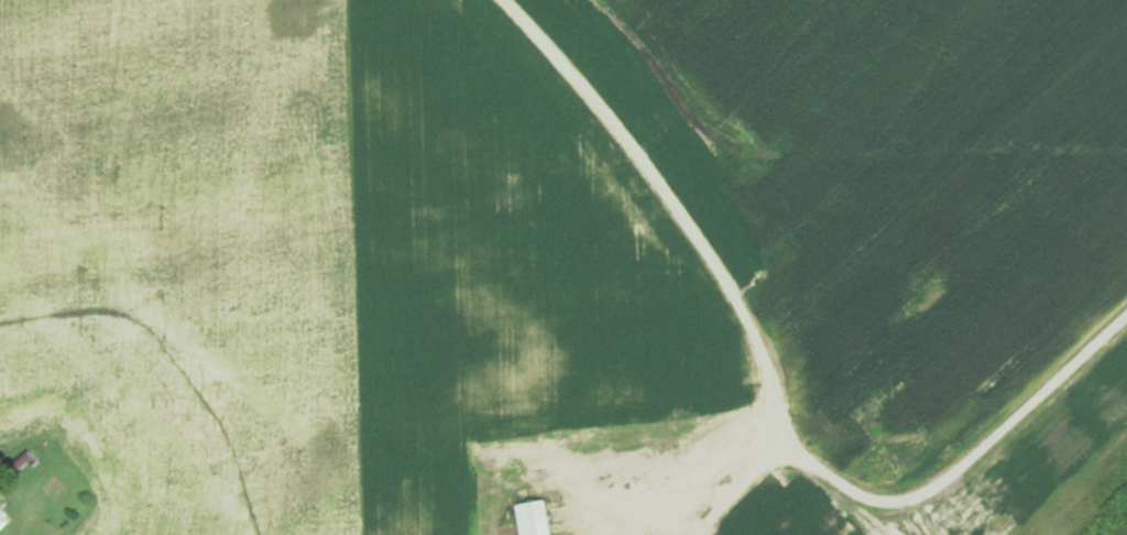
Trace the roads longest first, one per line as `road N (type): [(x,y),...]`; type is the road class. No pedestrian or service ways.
road 1 (residential): [(709,534),(763,483),(808,463),(862,500),(911,506),(939,491),(1126,313)]

